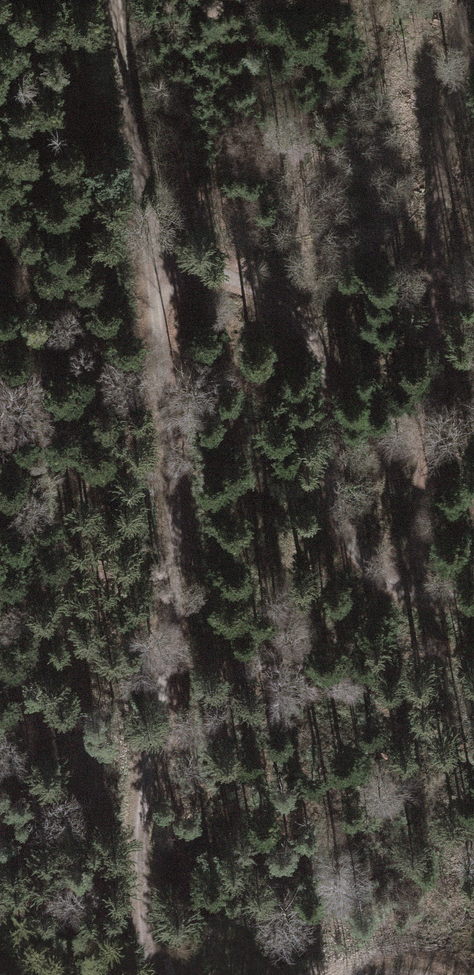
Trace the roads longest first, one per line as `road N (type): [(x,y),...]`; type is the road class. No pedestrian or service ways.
road 1 (track): [(121,0),(156,260),(171,528),(141,867),(155,974)]
road 2 (track): [(409,585),(426,480),(435,163),(460,0)]
road 3 (track): [(156,260),(221,270),(267,296),(310,350),(329,508),(359,557),(438,597),(473,592)]

